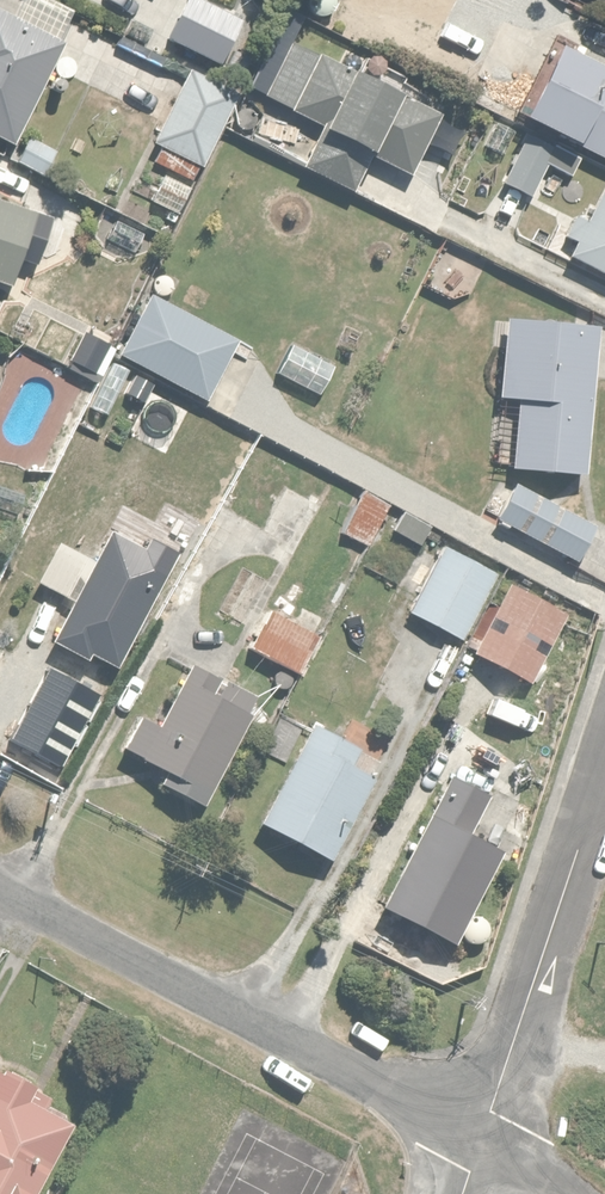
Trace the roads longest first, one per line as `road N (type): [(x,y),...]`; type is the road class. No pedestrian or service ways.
road 1 (residential): [(480,1147),(0,898)]
road 2 (residential): [(604,774),(480,1147)]

